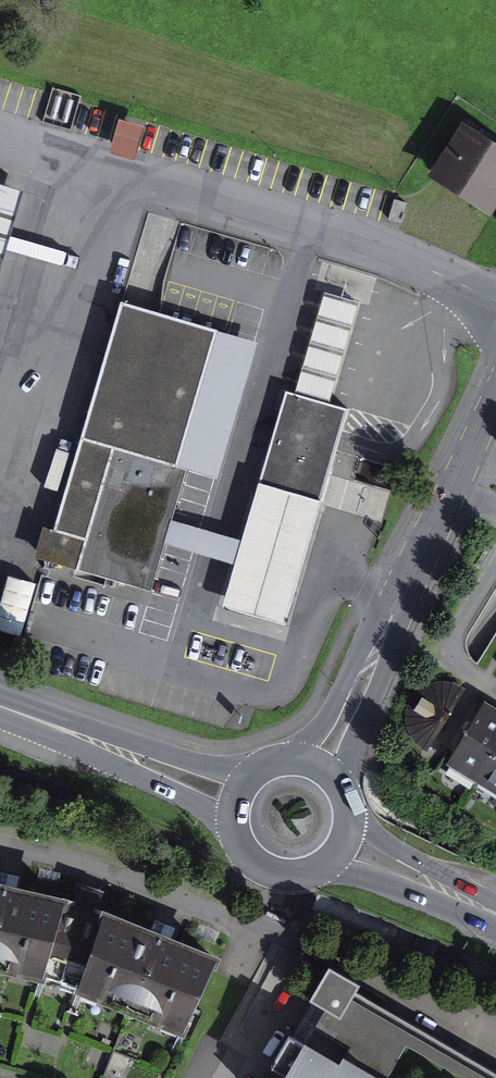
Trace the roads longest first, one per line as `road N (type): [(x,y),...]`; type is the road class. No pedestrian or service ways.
road 1 (unclassified): [(495,300),(422,256),(323,219),(0,119)]
road 2 (tertiary): [(317,763),(451,483)]
road 3 (residential): [(0,844),(140,882),(290,937)]
road 4 (secondary): [(234,796),(0,705)]
road 5 (secondary): [(234,796),(234,836),(258,867),(277,875),(316,871),(344,843)]
road 6 (secondary): [(495,904),(344,843)]
road 7 (residential): [(495,561),(449,631),(495,681)]

